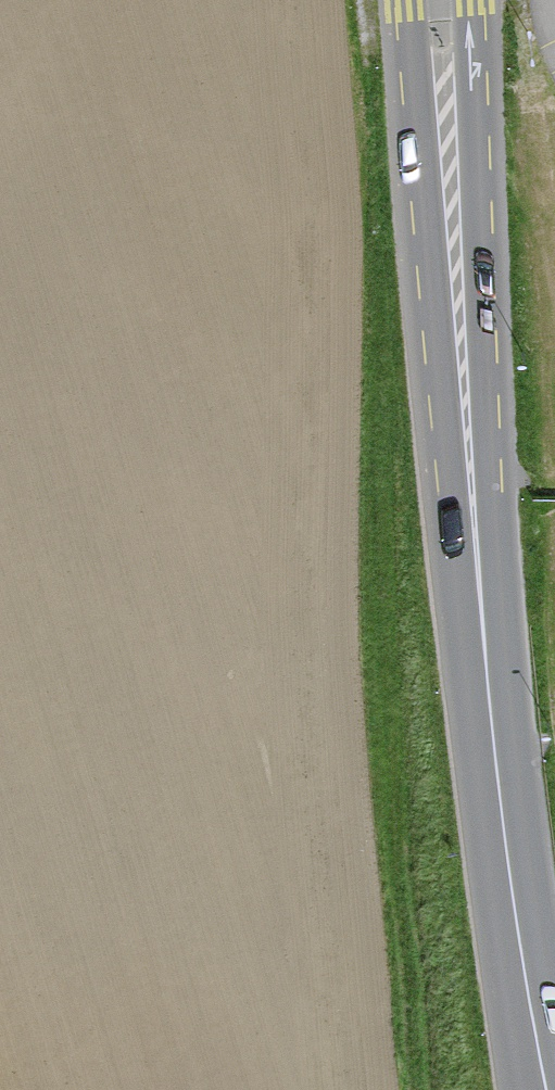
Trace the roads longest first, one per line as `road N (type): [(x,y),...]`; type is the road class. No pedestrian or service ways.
road 1 (secondary): [(547,1089),(487,682),(438,0)]
road 2 (track): [(356,399),(400,1089)]
road 3 (track): [(356,399),(340,79)]

